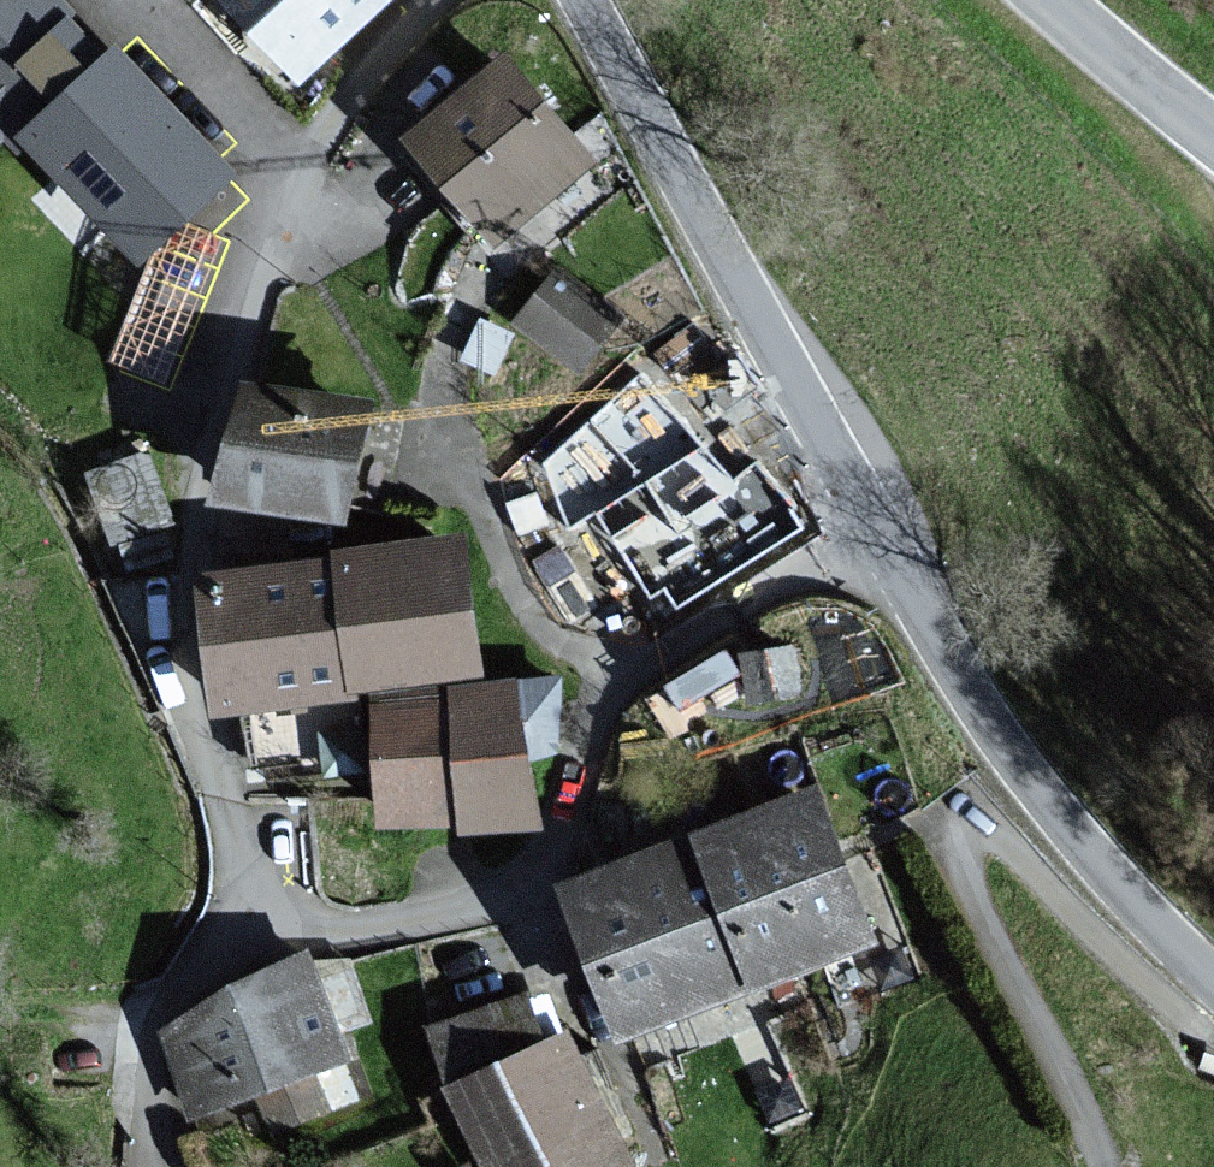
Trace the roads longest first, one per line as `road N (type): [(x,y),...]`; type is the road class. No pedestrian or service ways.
road 1 (residential): [(442,0),(365,72),(305,165),(284,204),(249,333),(215,408),(196,491),(185,613),(198,722),(238,907),(328,934),(470,908),(527,869),(609,696),(690,625),(869,517)]
road 2 (unclassified): [(1213,1033),(1177,1012),(1022,858),(986,836),(963,841),(961,870),(975,909),(1066,1077),(1104,1166)]
road 3 (tertiary): [(869,517),(582,0)]
road 4 (tertiary): [(1213,986),(1082,844),(998,735),(869,517)]
road 5 (tertiary): [(1053,0),(1213,130)]

